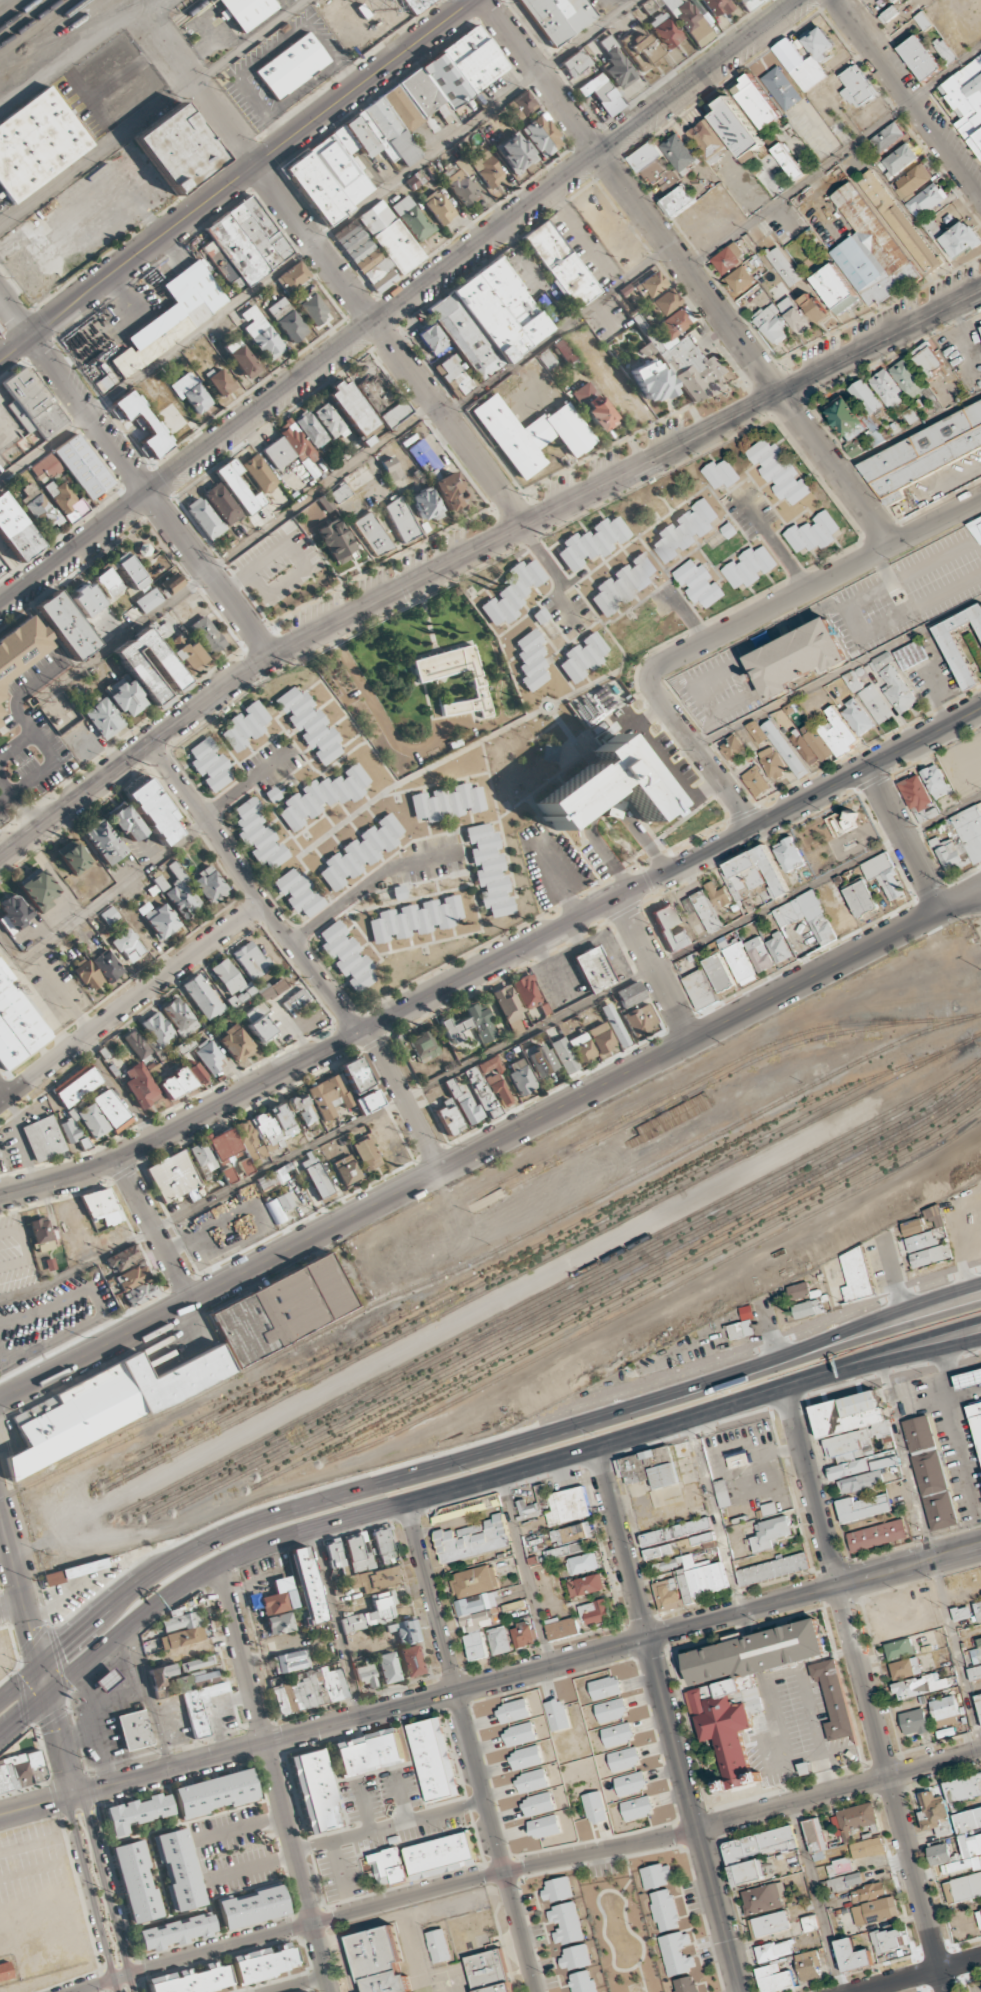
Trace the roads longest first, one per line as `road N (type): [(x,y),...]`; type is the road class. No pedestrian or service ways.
road 1 (tertiary): [(0,858),(270,655),(980,288)]
road 2 (residential): [(0,1400),(980,887)]
road 3 (residential): [(980,709),(117,1159),(0,1196)]
road 4 (tertiary): [(803,0),(0,607)]
road 5 (residential): [(72,1991),(502,1870),(670,1835),(980,1748)]
road 6 (primary): [(0,1738),(152,1609),(218,1566),(287,1538),(786,1391)]
road 7 (primary): [(777,1358),(231,1529),(141,1582),(0,1702)]
road 8 (residential): [(891,544),(484,0)]
road 9 (tertiary): [(0,1814),(647,1637)]
road 10 (residential): [(786,1391),(946,1991)]
road 11 (secondary): [(473,0),(0,359)]
road 12 (residential): [(407,1505),(535,1991)]
road 13 (residential): [(218,1566),(329,1991)]
road 14 (tertiary): [(647,1637),(741,1991)]
road 15 (residential): [(656,667),(980,499)]
road 16 (residential): [(358,1034),(150,744)]
road 17 (residential): [(526,523),(314,243)]
road 18 (tertiary): [(647,1637),(980,1545)]
road 19 (residential): [(0,1103),(261,905)]
road 20 (residential): [(0,1511),(72,1795)]
road 21 (residential): [(314,243),(143,17)]
road 22 (residential): [(149,494),(0,297)]
road 23 (residential): [(980,190),(836,0)]
road 24 (primary): [(980,1284),(777,1358)]
road 25 (motorway): [(980,1304),(777,1358)]
road 26 (residential): [(133,1991),(83,1802),(72,1795)]
road 27 (motorway): [(786,1391),(874,1350),(980,1318)]
road 28 (residential): [(72,1795),(68,1807),(117,1991)]
road 29 (residential): [(270,655),(149,494)]
road 30 (primary): [(786,1391),(980,1345)]
road 31 (residential): [(595,1451),(647,1637)]
road 32 (residential): [(753,827),(655,692),(656,667)]
road 33 (residential): [(117,1159),(193,1301)]
road 34 (residential): [(618,898),(691,1040)]
road 35 (residential): [(368,1029),(442,1169)]
road 36 (residential): [(867,768),(940,908)]
road 37 (residential): [(852,1991),(980,1957)]

